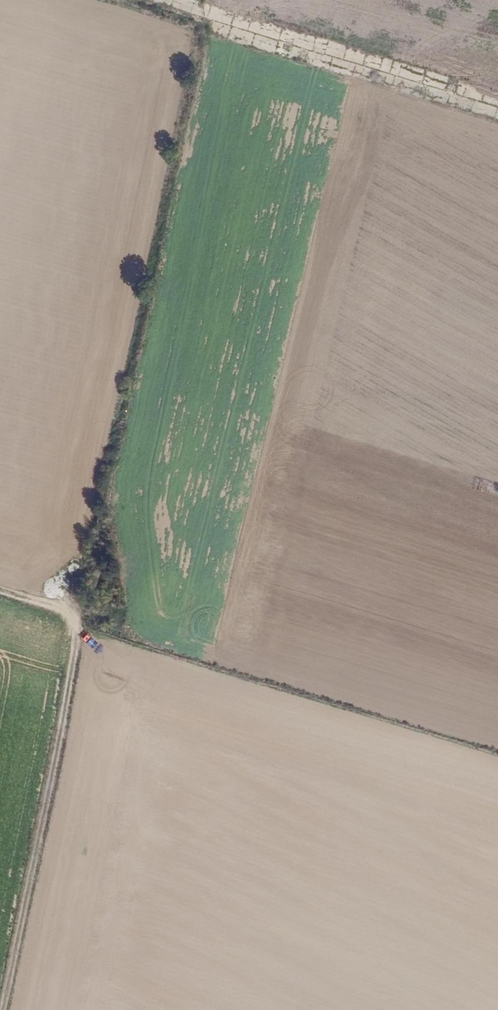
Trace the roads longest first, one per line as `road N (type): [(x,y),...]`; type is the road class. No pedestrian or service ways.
road 1 (track): [(2,1009),(78,625),(63,609),(0,589)]
road 2 (track): [(147,0),(497,112)]

